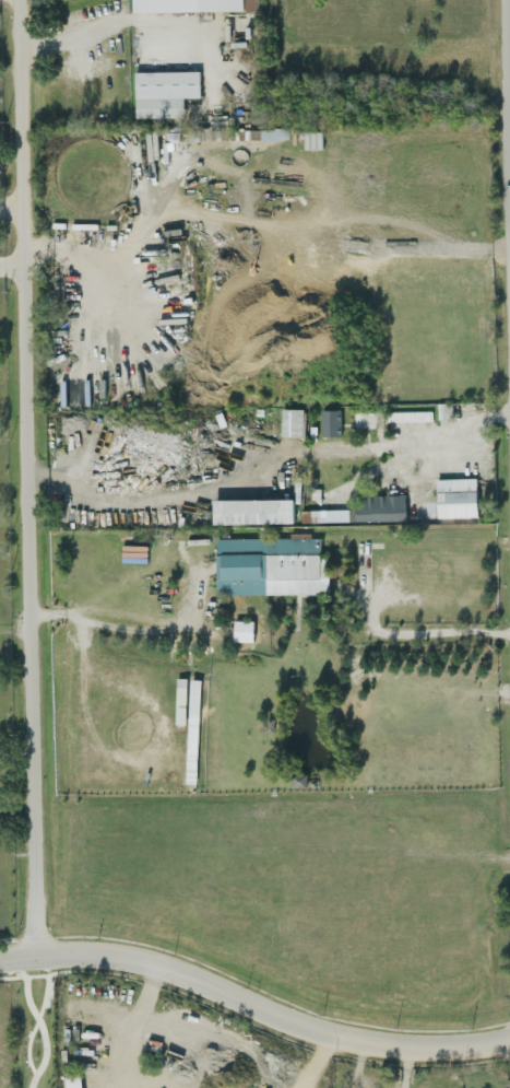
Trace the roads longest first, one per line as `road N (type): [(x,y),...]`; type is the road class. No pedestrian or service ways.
road 1 (residential): [(20,0),(37,952)]
road 2 (residential): [(509,1038),(455,1046),(371,1043),(312,1030),(155,962),(98,952),(0,957)]
road 3 (residential): [(504,0),(509,285)]

